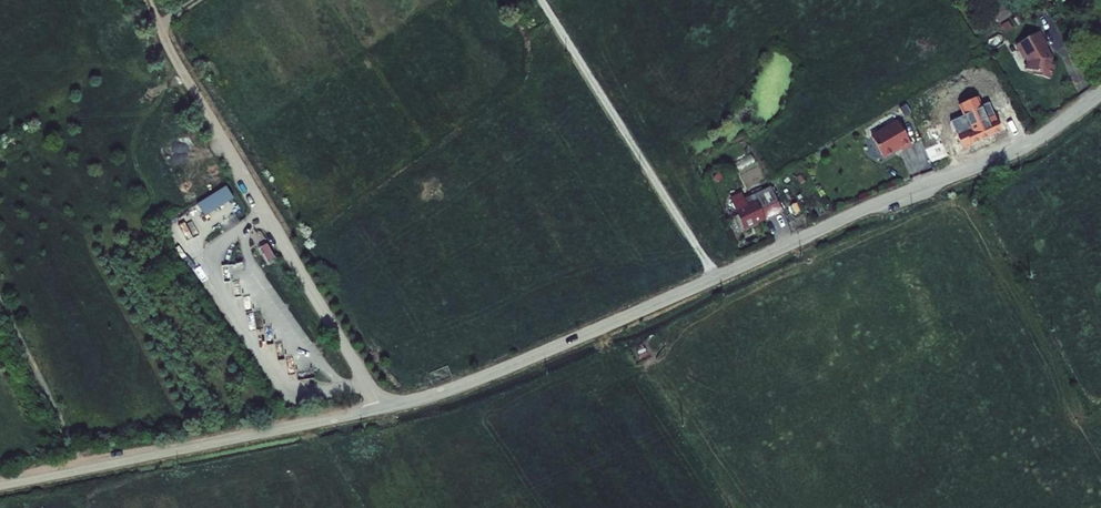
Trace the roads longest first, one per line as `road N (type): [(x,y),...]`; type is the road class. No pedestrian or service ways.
road 1 (unclassified): [(1100,93),(1005,156),(874,204),(528,358),(378,407)]
road 2 (unclassified): [(378,407),(0,486)]
road 3 (track): [(712,279),(540,0)]
road 4 (track): [(261,202),(160,35),(168,15),(193,0)]
road 5 (unclassified): [(378,407),(261,202)]

